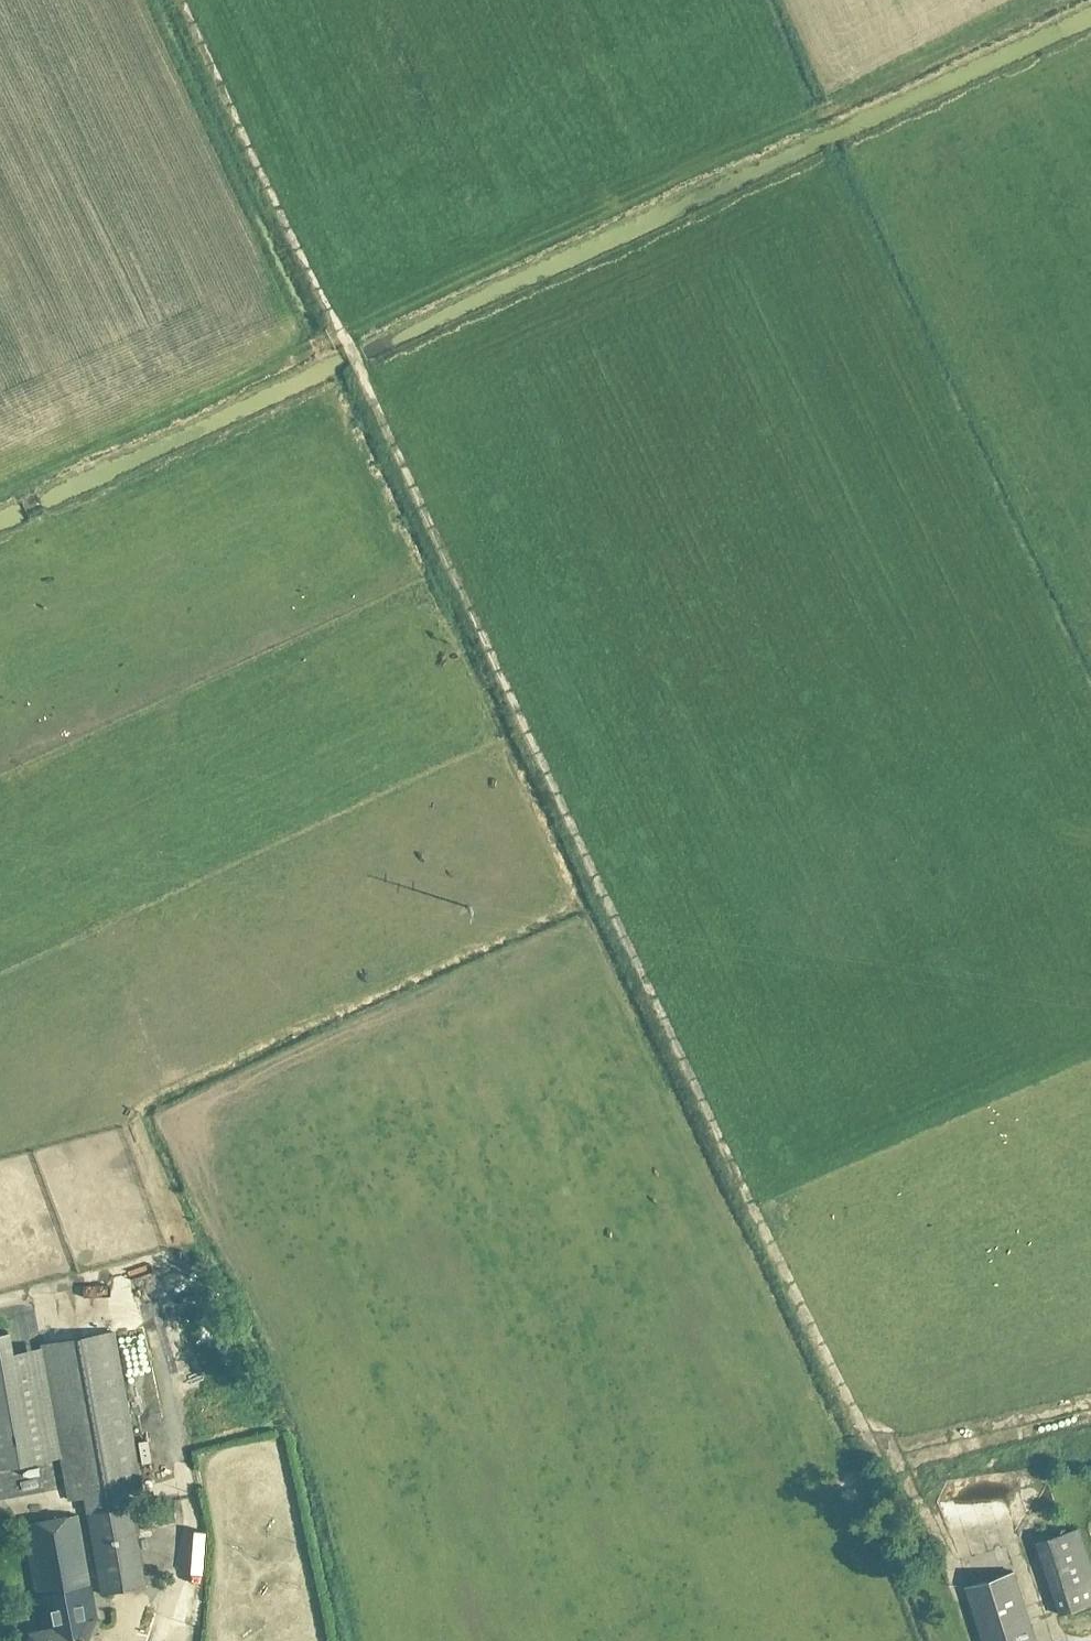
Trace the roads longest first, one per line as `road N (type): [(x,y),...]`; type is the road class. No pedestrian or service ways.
road 1 (track): [(177,0),(334,330),(357,360),(862,1428),(906,1479),(941,1547),(975,1640)]

